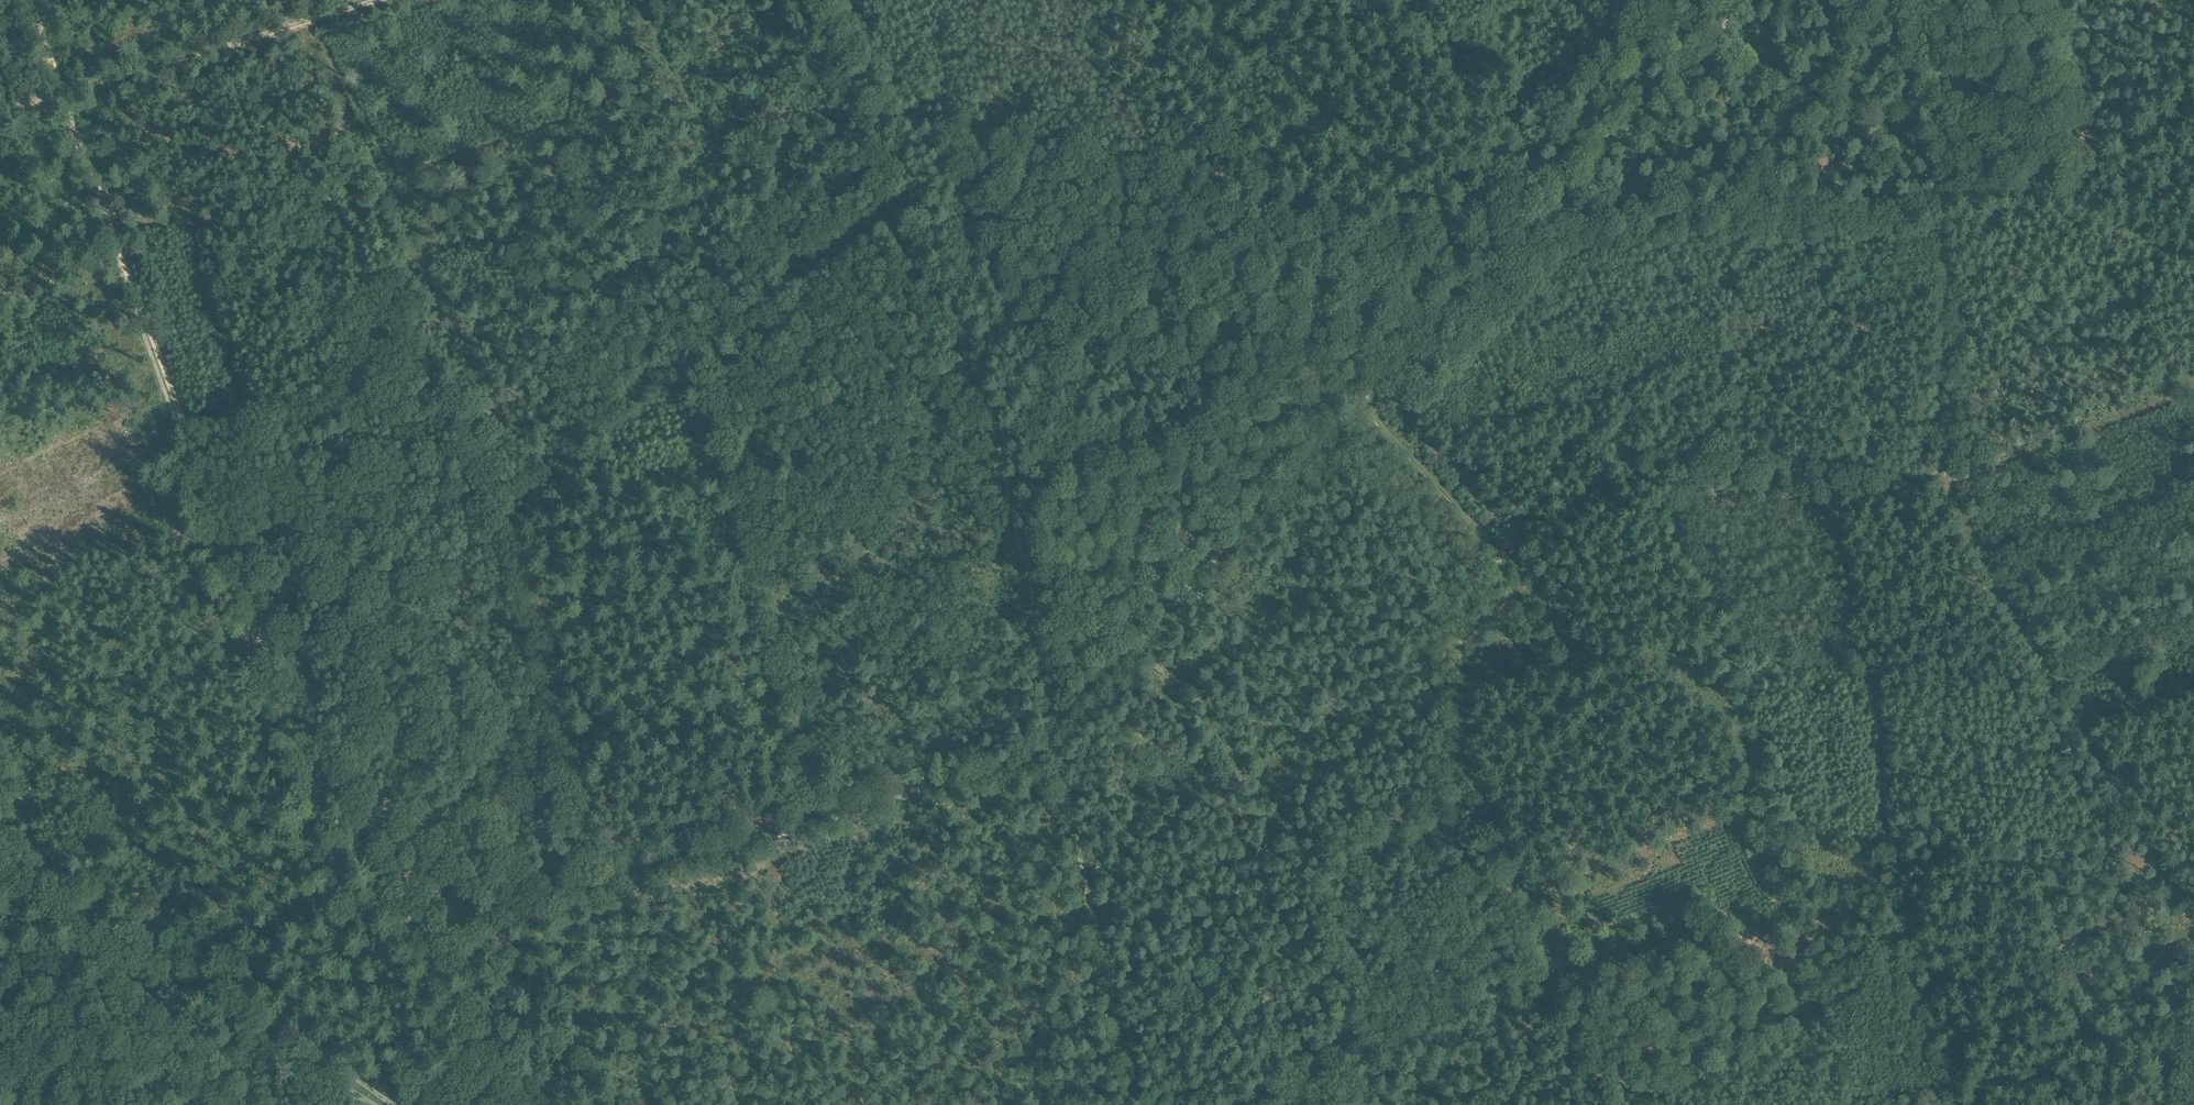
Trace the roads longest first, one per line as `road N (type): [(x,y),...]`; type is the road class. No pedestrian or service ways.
road 1 (track): [(582,890),(488,506),(777,288),(757,219),(870,107)]
road 2 (track): [(64,93),(369,950)]
road 3 (track): [(1933,199),(1943,488),(2193,913)]
road 4 (track): [(1545,221),(1052,726)]
road 5 (track): [(1052,726),(1015,525),(973,364),(974,340),(1014,309),(930,121)]
road 6 (track): [(1052,726),(1023,762),(462,924)]
road 7 (track): [(1545,221),(1412,223),(930,121)]
road 8 (track): [(1600,1104),(1451,715),(1457,607),(1510,558)]
road 9 (track): [(711,337),(823,821)]
road 10 (track): [(1510,558),(1628,462),(1943,488)]
road 11 (secondary): [(369,1104),(256,1014),(0,836)]
road 12 (track): [(1933,199),(1545,221)]
road 13 (track): [(1142,1104),(1052,726)]
road 14 (track): [(64,93),(259,41),(376,0)]
road 15 (track): [(504,1068),(462,924),(369,950)]
road 16 (track): [(2193,270),(2082,212),(1969,196)]
road 17 (track): [(1863,0),(1969,196)]
road 18 (track): [(1510,558),(1360,408)]
road 19 (track): [(369,950),(421,1095)]
road 20 (track): [(2193,1026),(2076,1104)]
road 21 (track): [(870,107),(808,0)]

